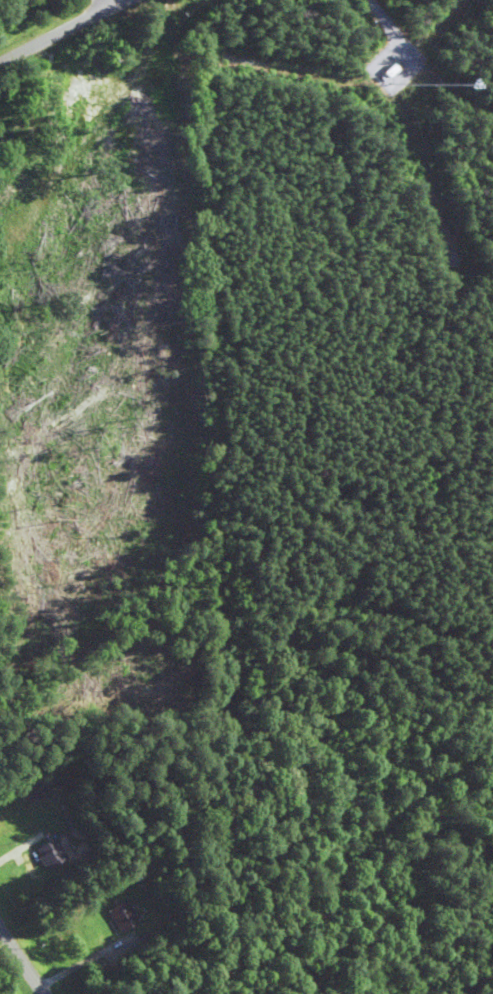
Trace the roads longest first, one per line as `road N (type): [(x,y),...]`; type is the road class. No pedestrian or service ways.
road 1 (residential): [(0,53),(111,0)]

